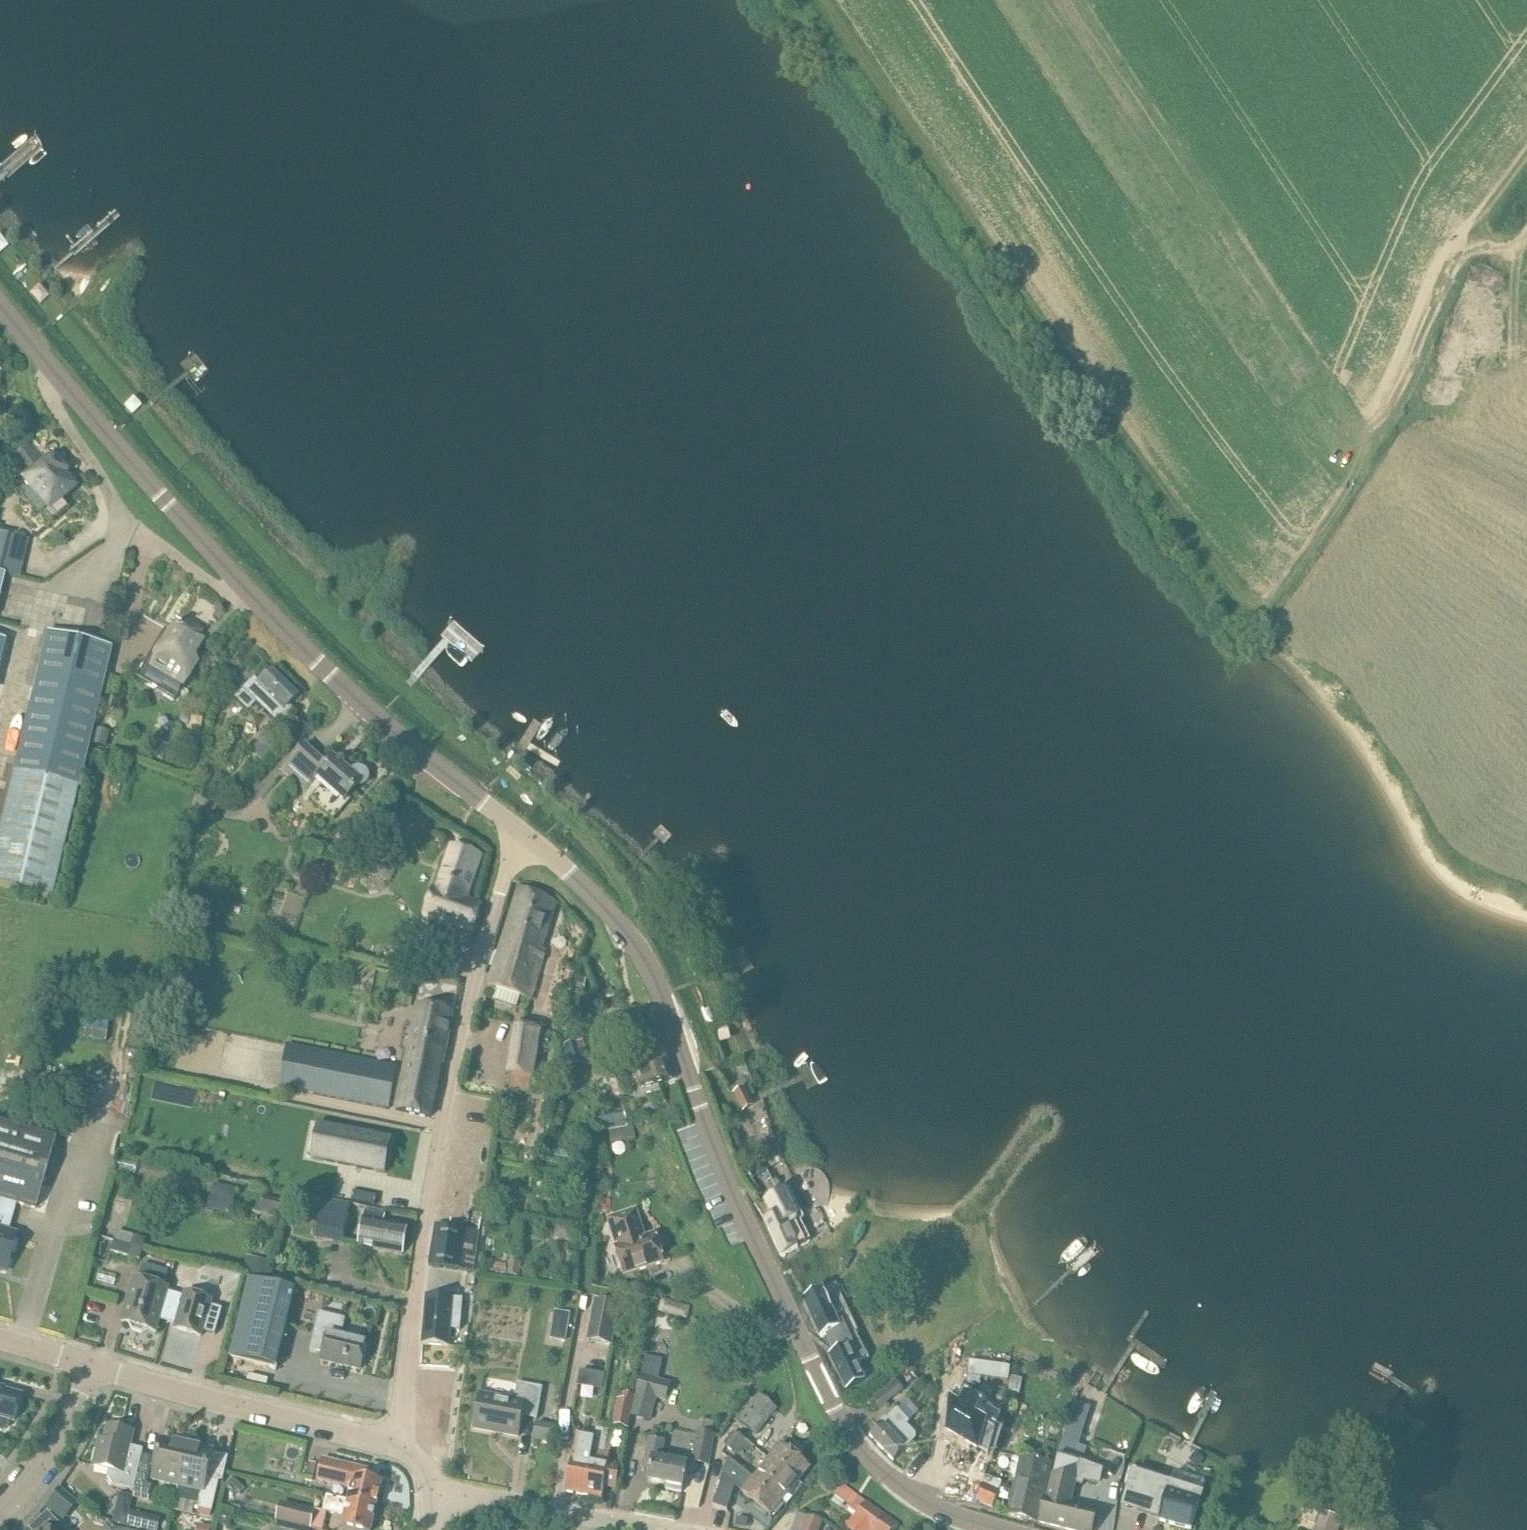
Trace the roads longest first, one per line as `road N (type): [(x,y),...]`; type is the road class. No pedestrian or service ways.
road 1 (tertiary): [(1000,1529),(922,1501),(872,1463),(845,1427),(731,1188),(657,982),(621,922),(521,829)]
road 2 (tertiary): [(521,829),(330,673),(152,486),(0,305)]
road 3 (residential): [(395,1445),(437,1148),(486,928),(521,829)]
road 4 (residential): [(395,1445),(95,1365)]
road 5 (residential): [(667,1529),(470,1493),(438,1498)]
road 6 (residential): [(0,1510),(70,1424),(95,1365)]

